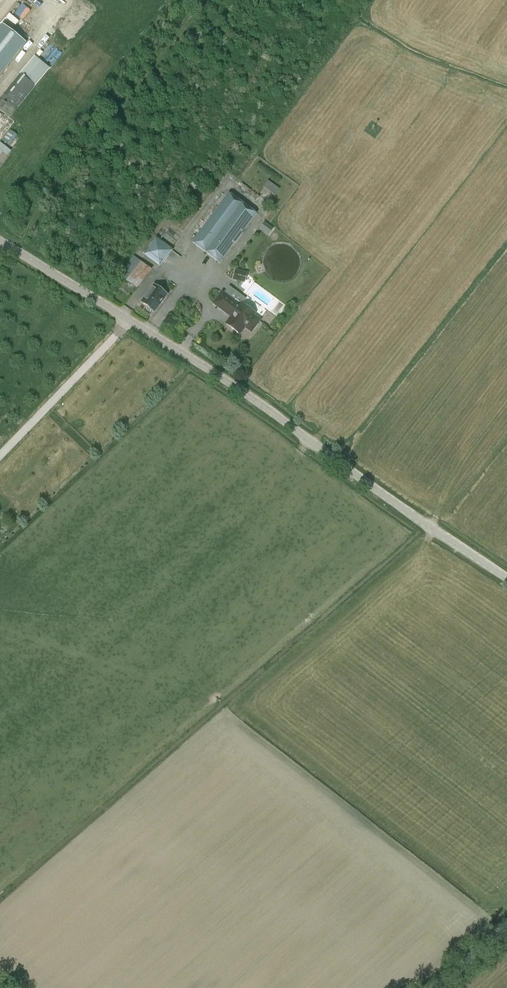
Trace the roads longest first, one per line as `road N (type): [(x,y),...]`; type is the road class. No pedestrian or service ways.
road 1 (unclassified): [(506,578),(235,386),(0,241)]
road 2 (track): [(13,249),(205,0)]

